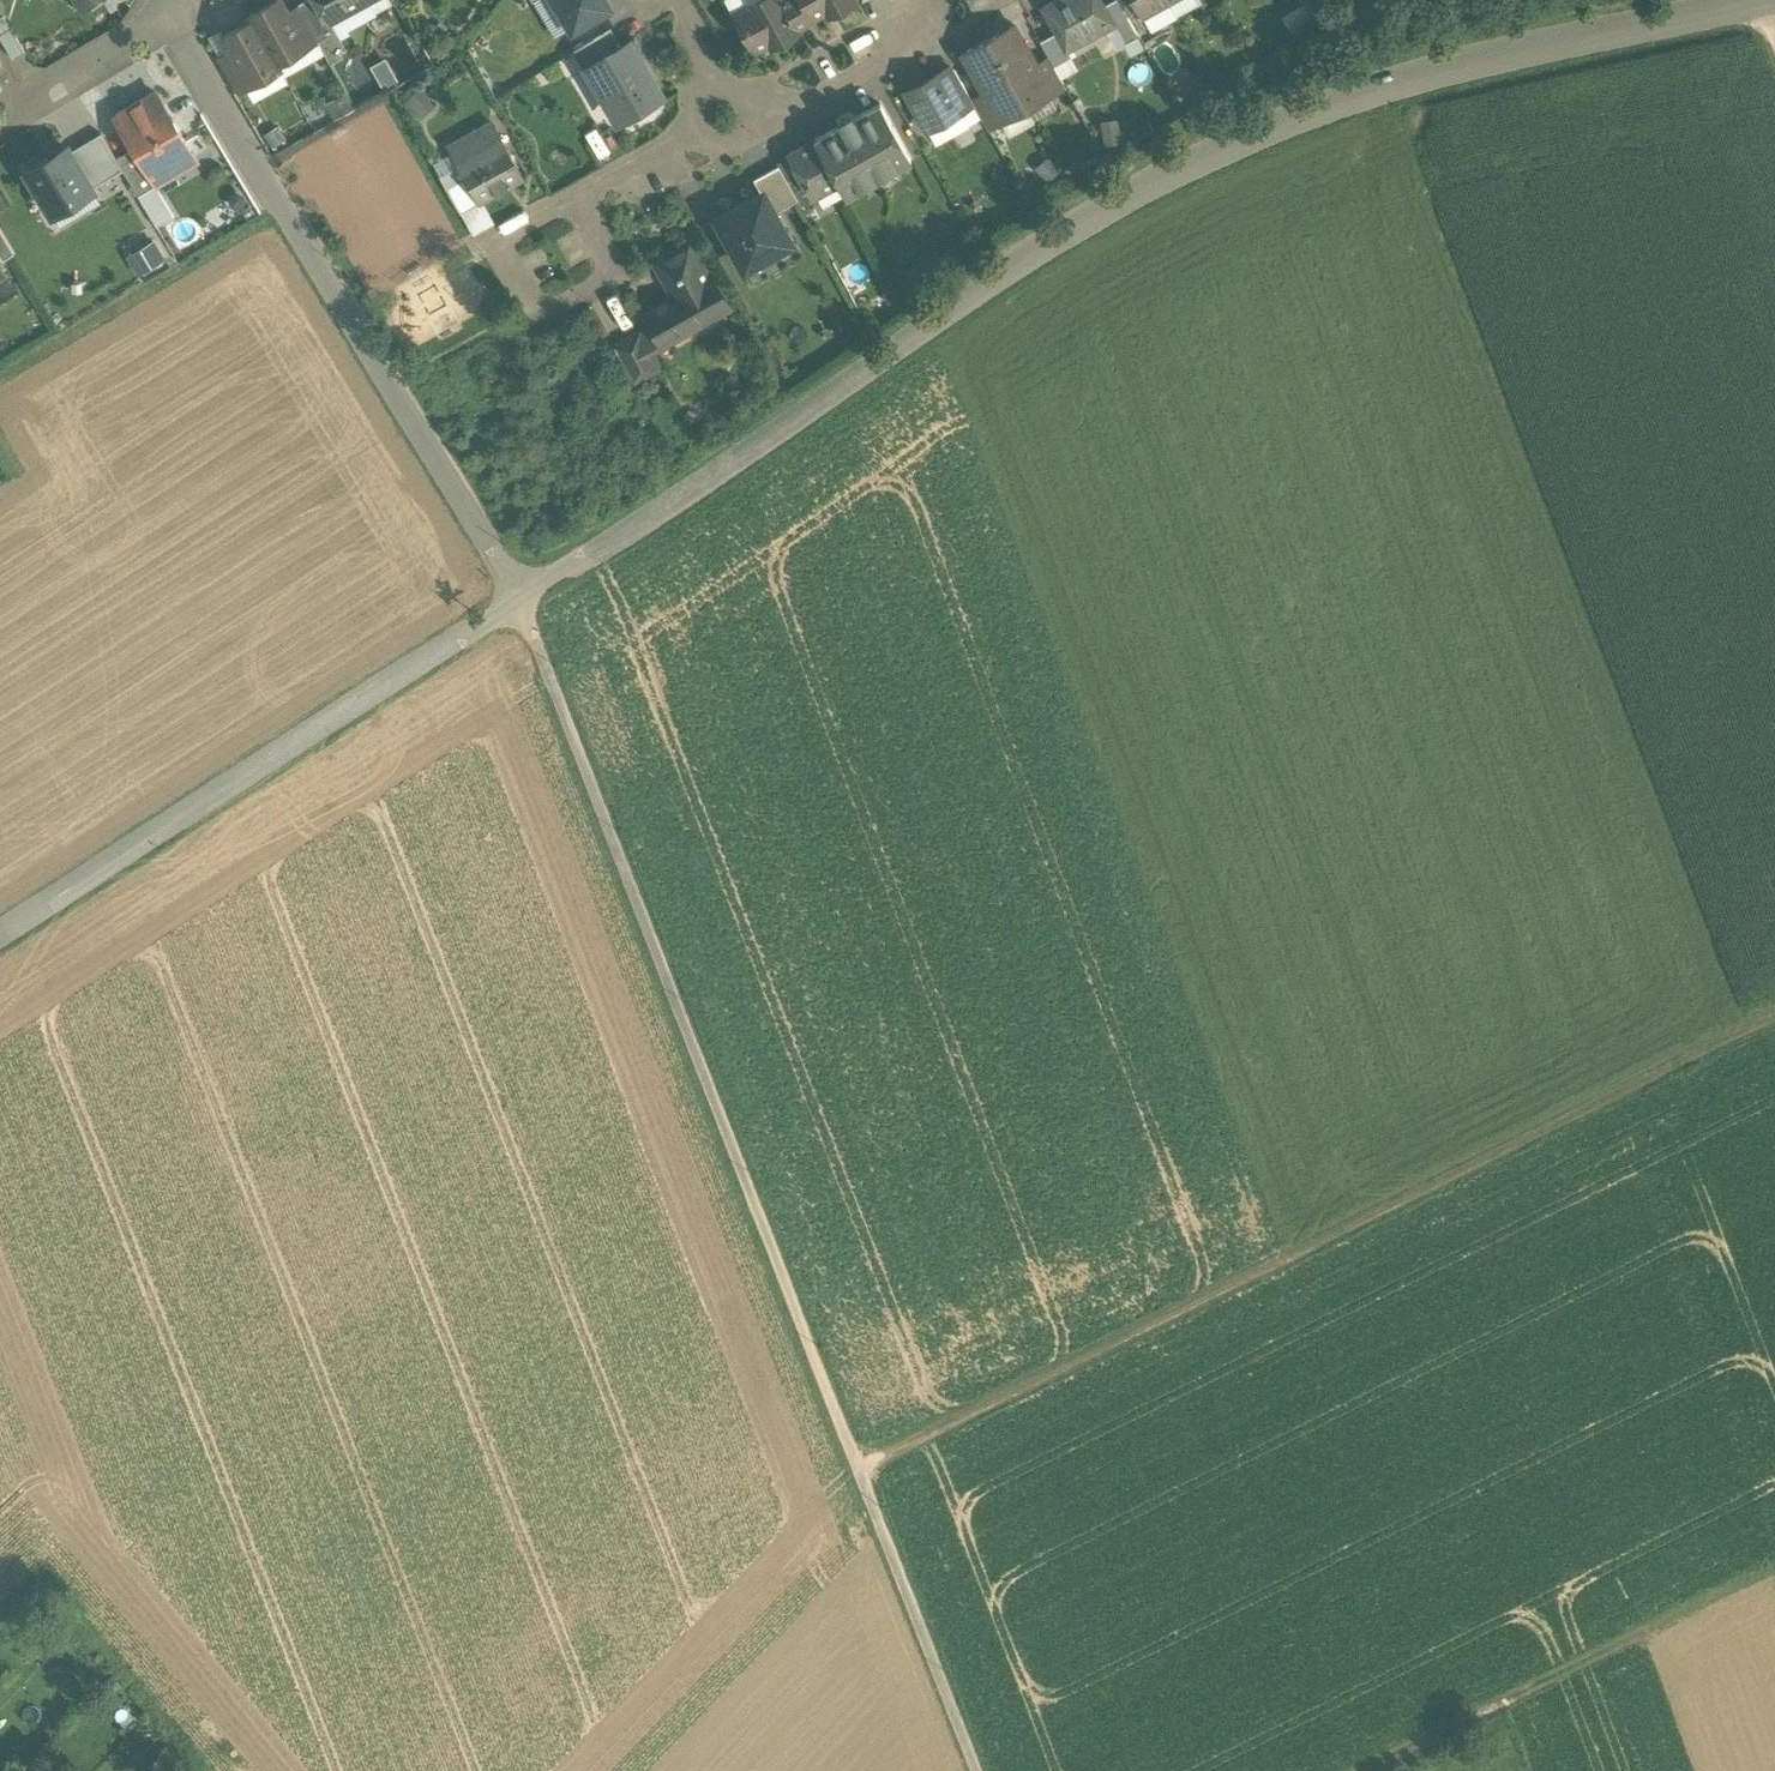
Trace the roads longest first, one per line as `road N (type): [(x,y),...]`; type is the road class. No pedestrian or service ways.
road 1 (residential): [(520,599),(1162,175),(1359,99),(1740,0)]
road 2 (track): [(520,599),(976,1770)]
road 3 (track): [(1774,1015),(859,1463)]
road 4 (residential): [(0,935),(520,599)]
road 5 (residential): [(520,599),(281,207)]
road 6 (track): [(1364,1770),(1766,1570)]
road 7 (residential): [(979,0),(741,133)]
road 8 (residential): [(741,133),(579,217),(548,246)]
road 9 (residential): [(281,207),(168,23)]
road 10 (residential): [(0,123),(168,23)]
road 11 (residential): [(741,133),(661,0)]

